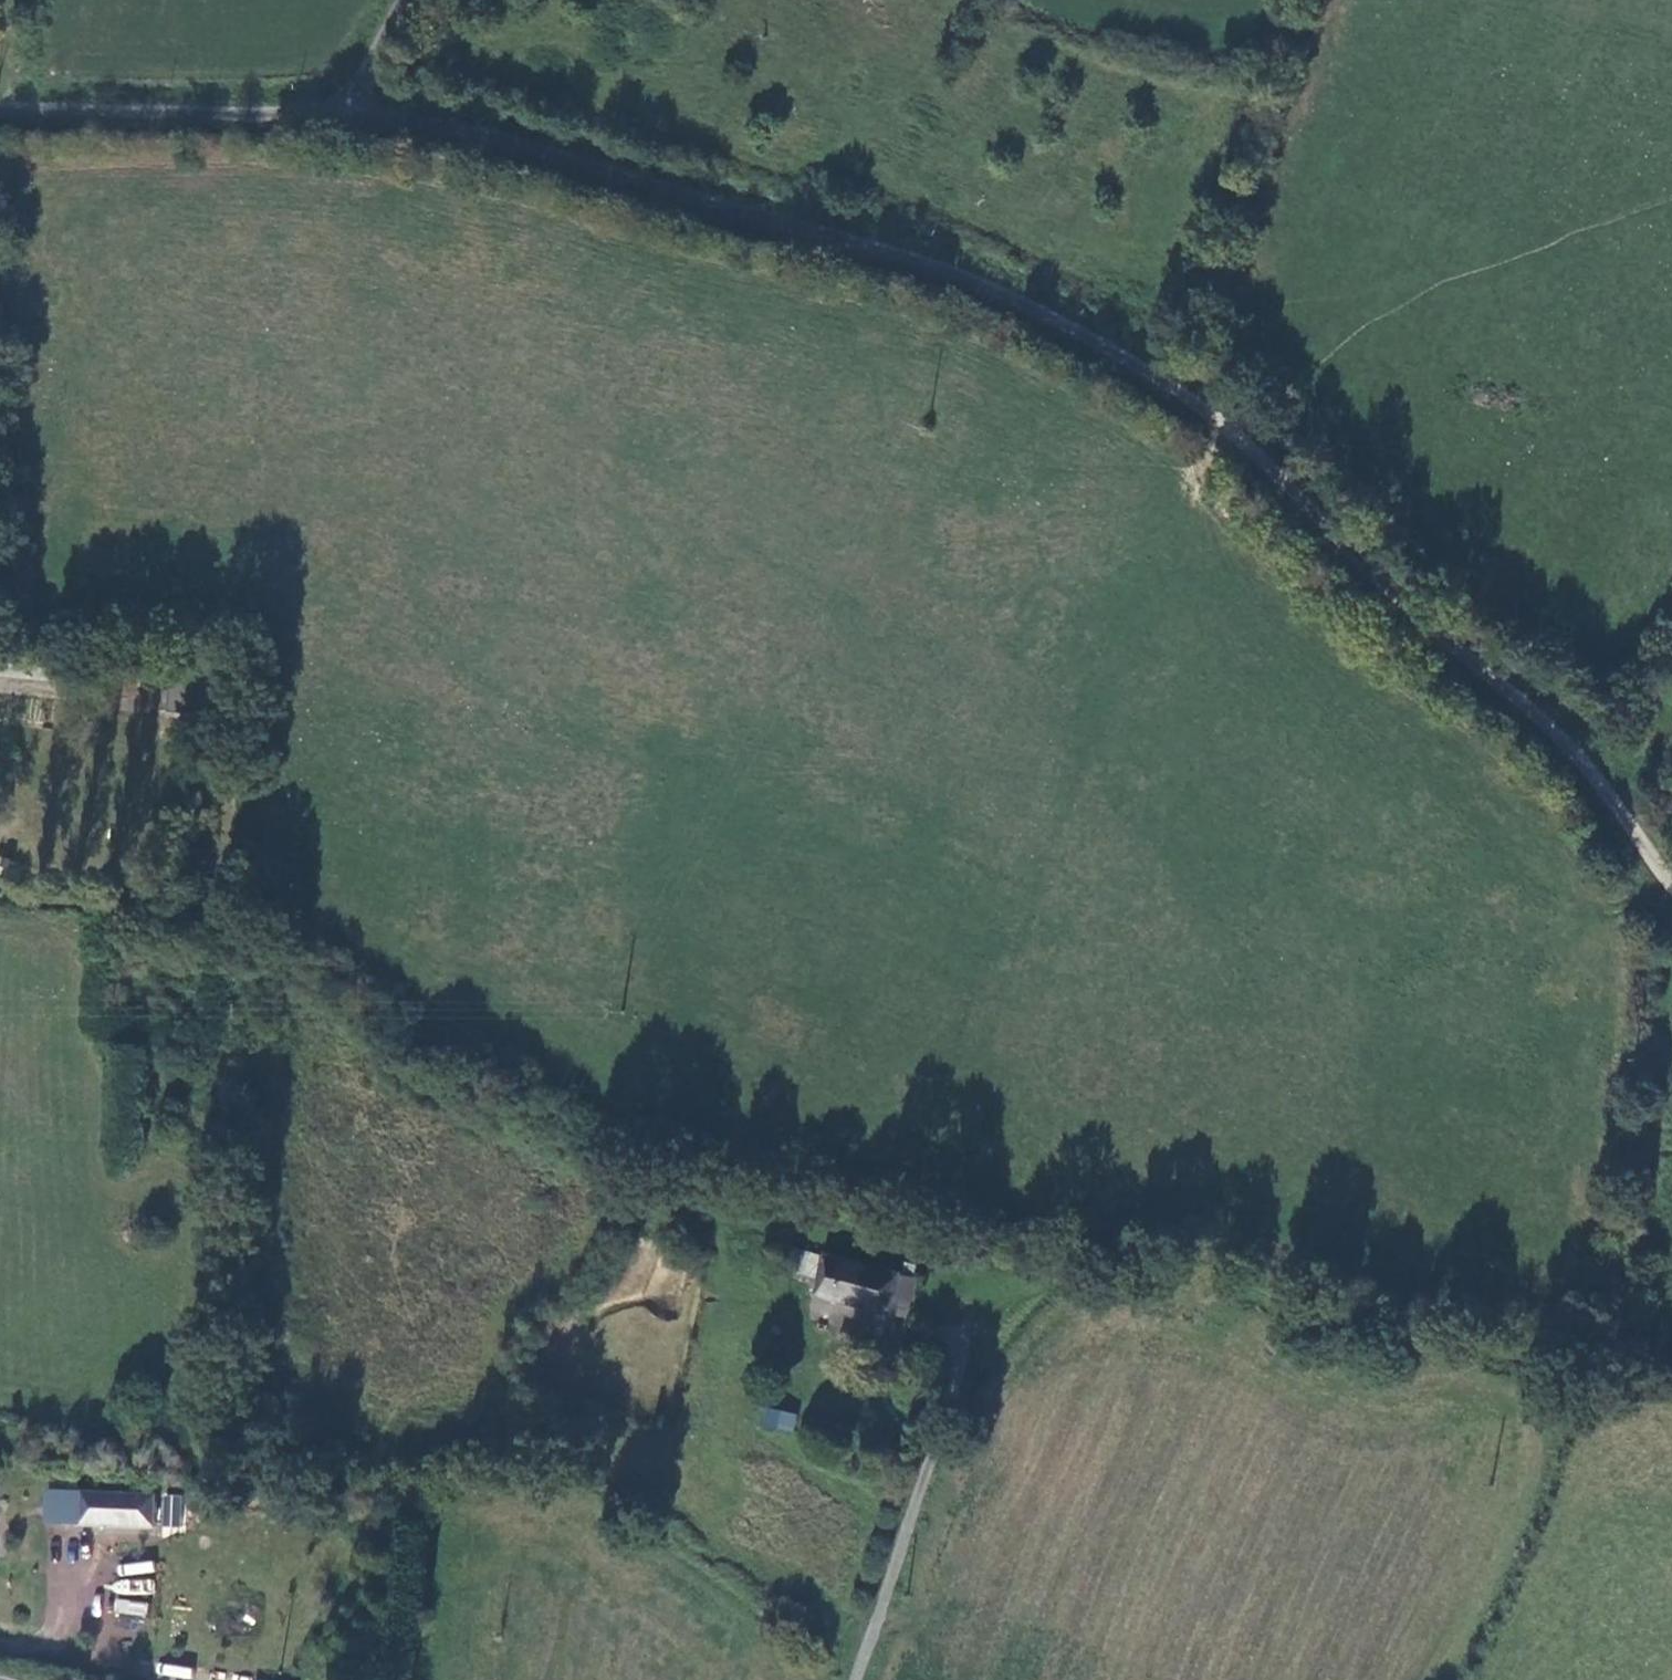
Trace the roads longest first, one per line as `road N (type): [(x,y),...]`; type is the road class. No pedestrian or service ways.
road 1 (unclassified): [(351,111),(486,134),(885,252),(994,292),(1082,335),(1210,415),(1554,730),(1611,796),(1671,893)]
road 2 (track): [(850,1679),(928,1455),(959,1337)]
road 3 (unclassified): [(0,105),(351,111)]
road 4 (unclassified): [(351,111),(406,0)]

